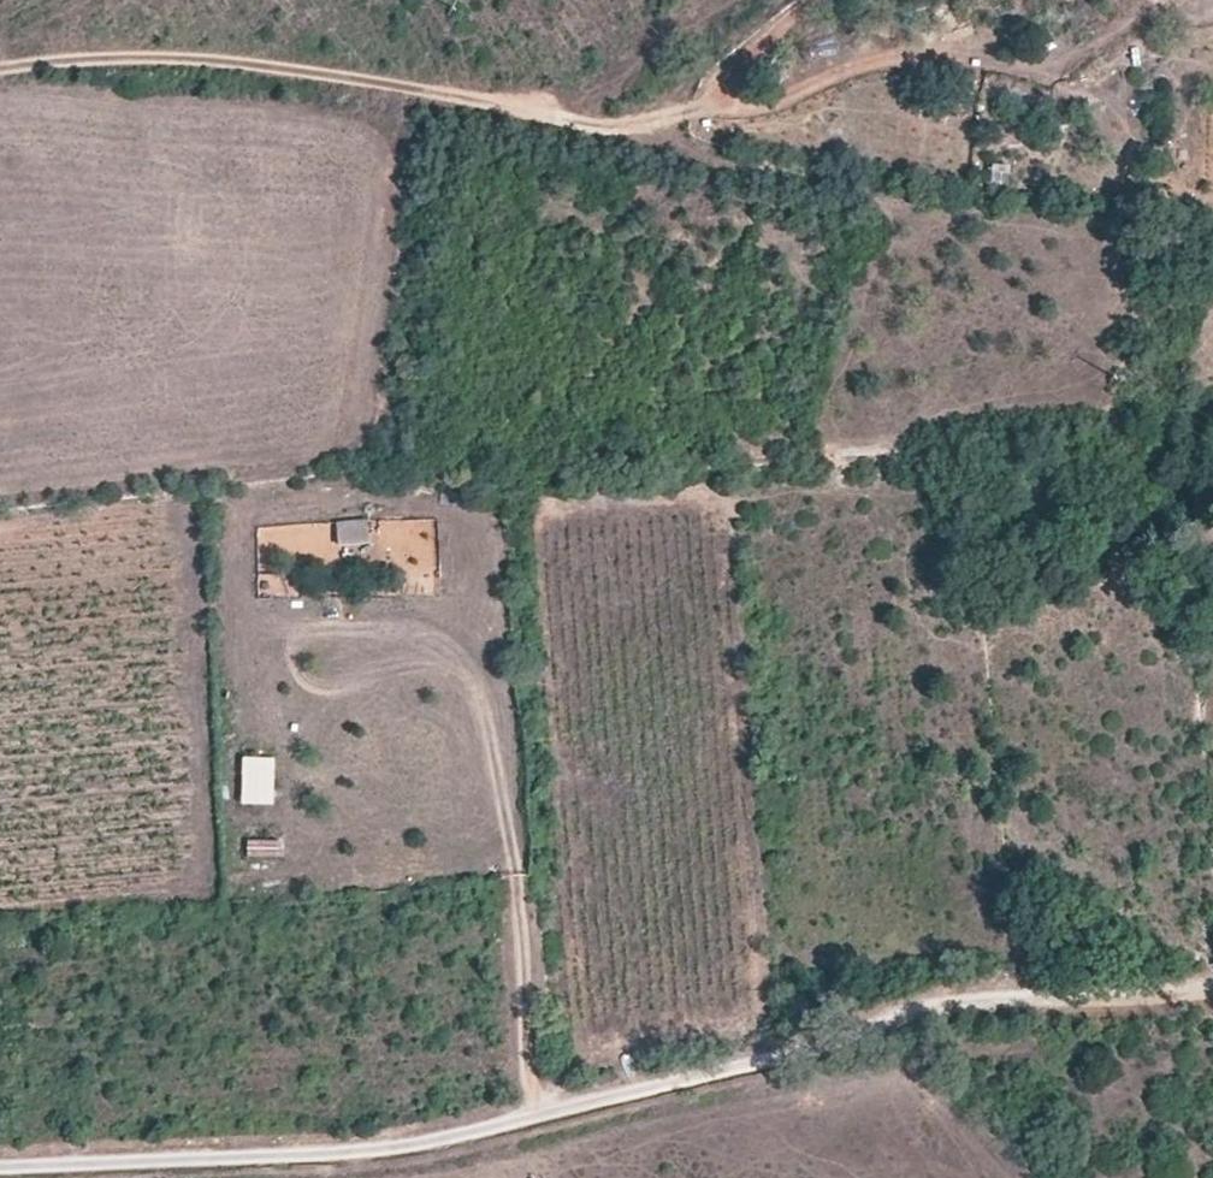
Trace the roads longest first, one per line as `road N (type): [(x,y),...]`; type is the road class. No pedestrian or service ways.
road 1 (unclassified): [(0,1169),(416,1144),(801,1049),(946,1004),(1212,985)]
road 2 (unclassified): [(0,64),(252,67),(588,120),(651,95),(775,0)]

